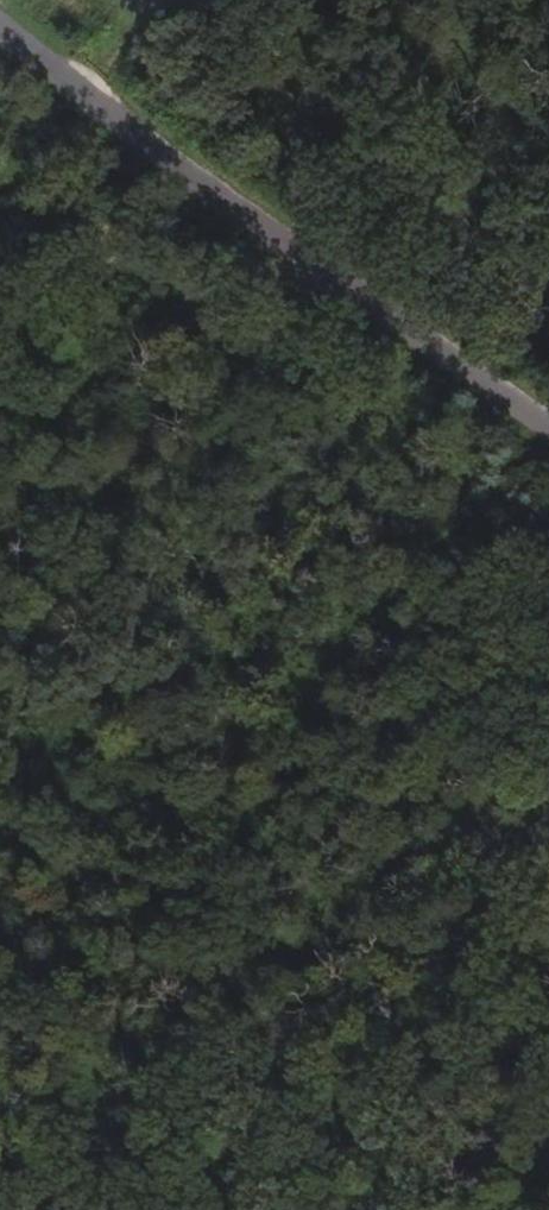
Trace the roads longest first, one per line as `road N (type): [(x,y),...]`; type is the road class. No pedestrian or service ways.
road 1 (unclassified): [(548,428),(183,175),(0,22)]

